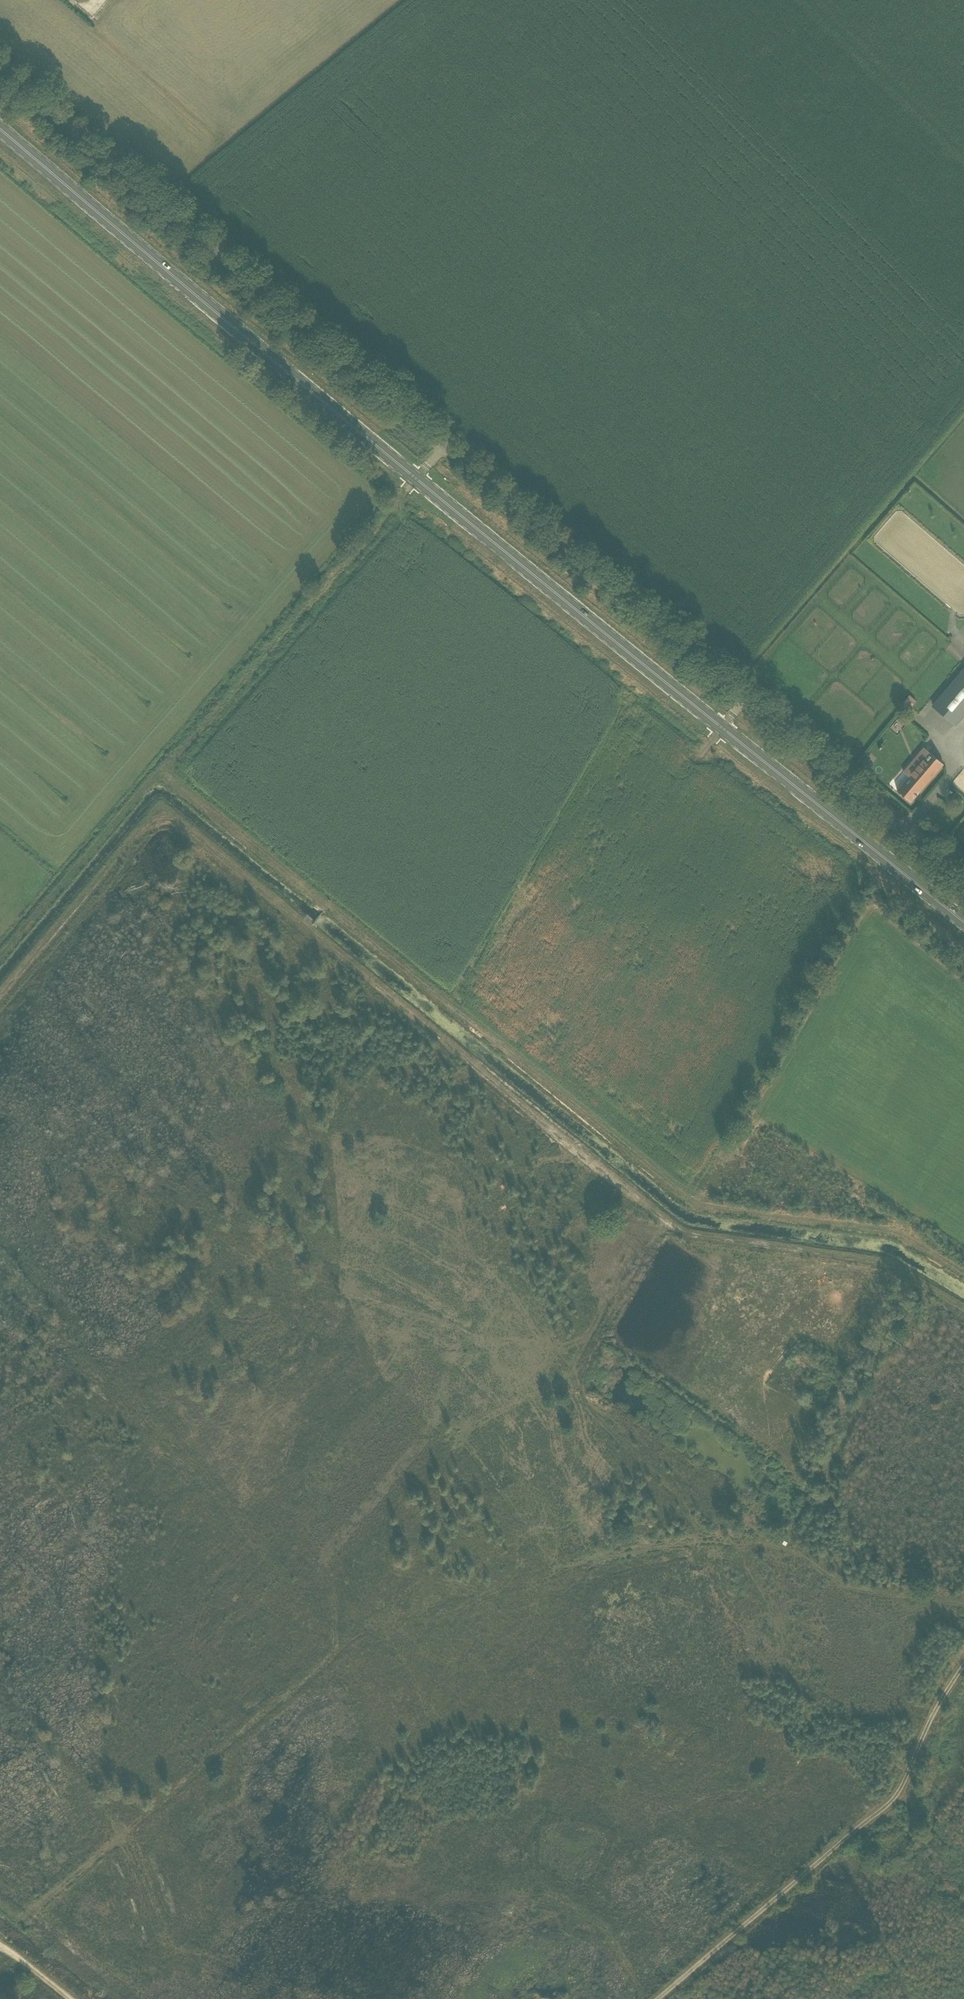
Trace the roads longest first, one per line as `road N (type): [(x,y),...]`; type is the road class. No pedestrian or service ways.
road 1 (unclassified): [(963,881),(0,68)]
road 2 (primary): [(963,922),(416,479),(0,128)]
road 3 (track): [(963,1309),(884,1264),(683,1231),(178,822),(149,822),(0,995)]
road 4 (track): [(963,1662),(892,1800),(656,1998)]

